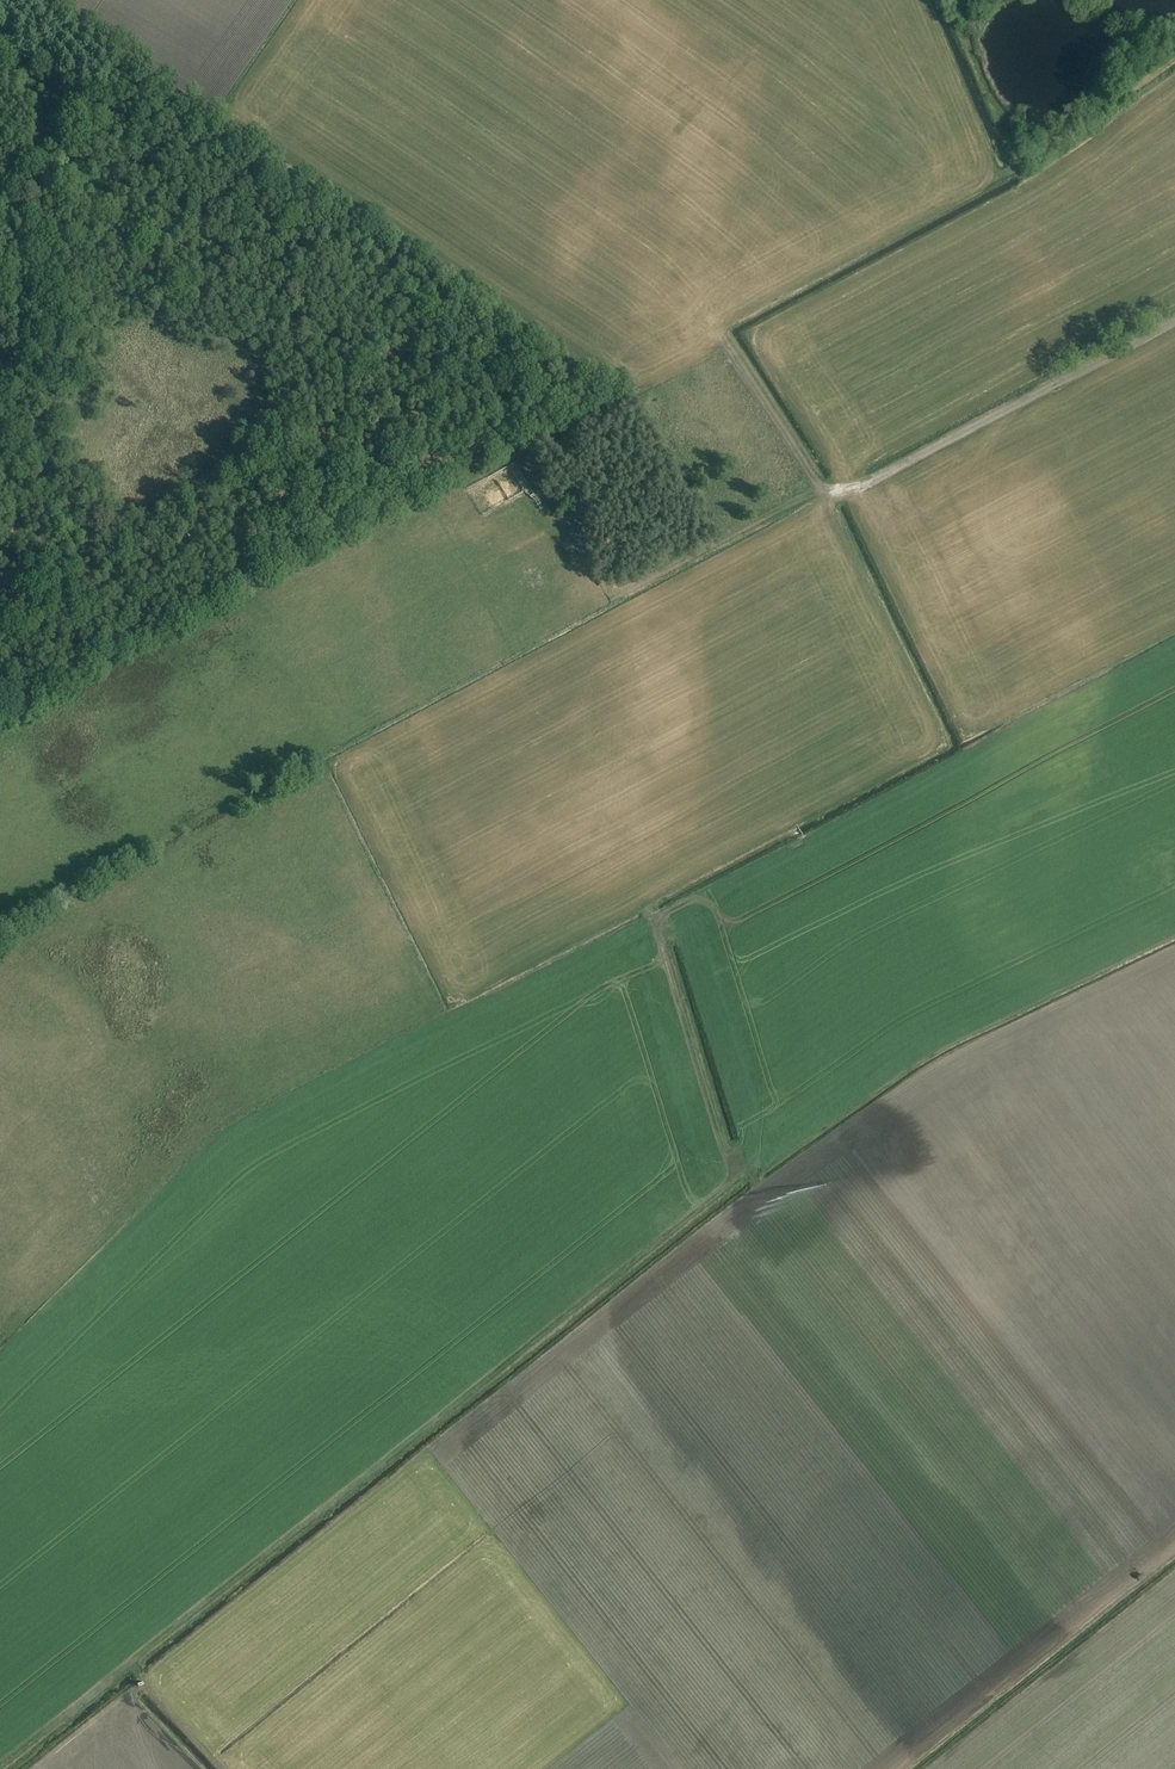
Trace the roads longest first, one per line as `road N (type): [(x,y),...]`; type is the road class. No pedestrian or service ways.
road 1 (track): [(805,283),(723,331),(831,502),(941,739),(651,899),(720,1136)]
road 2 (track): [(831,502),(1174,318)]

